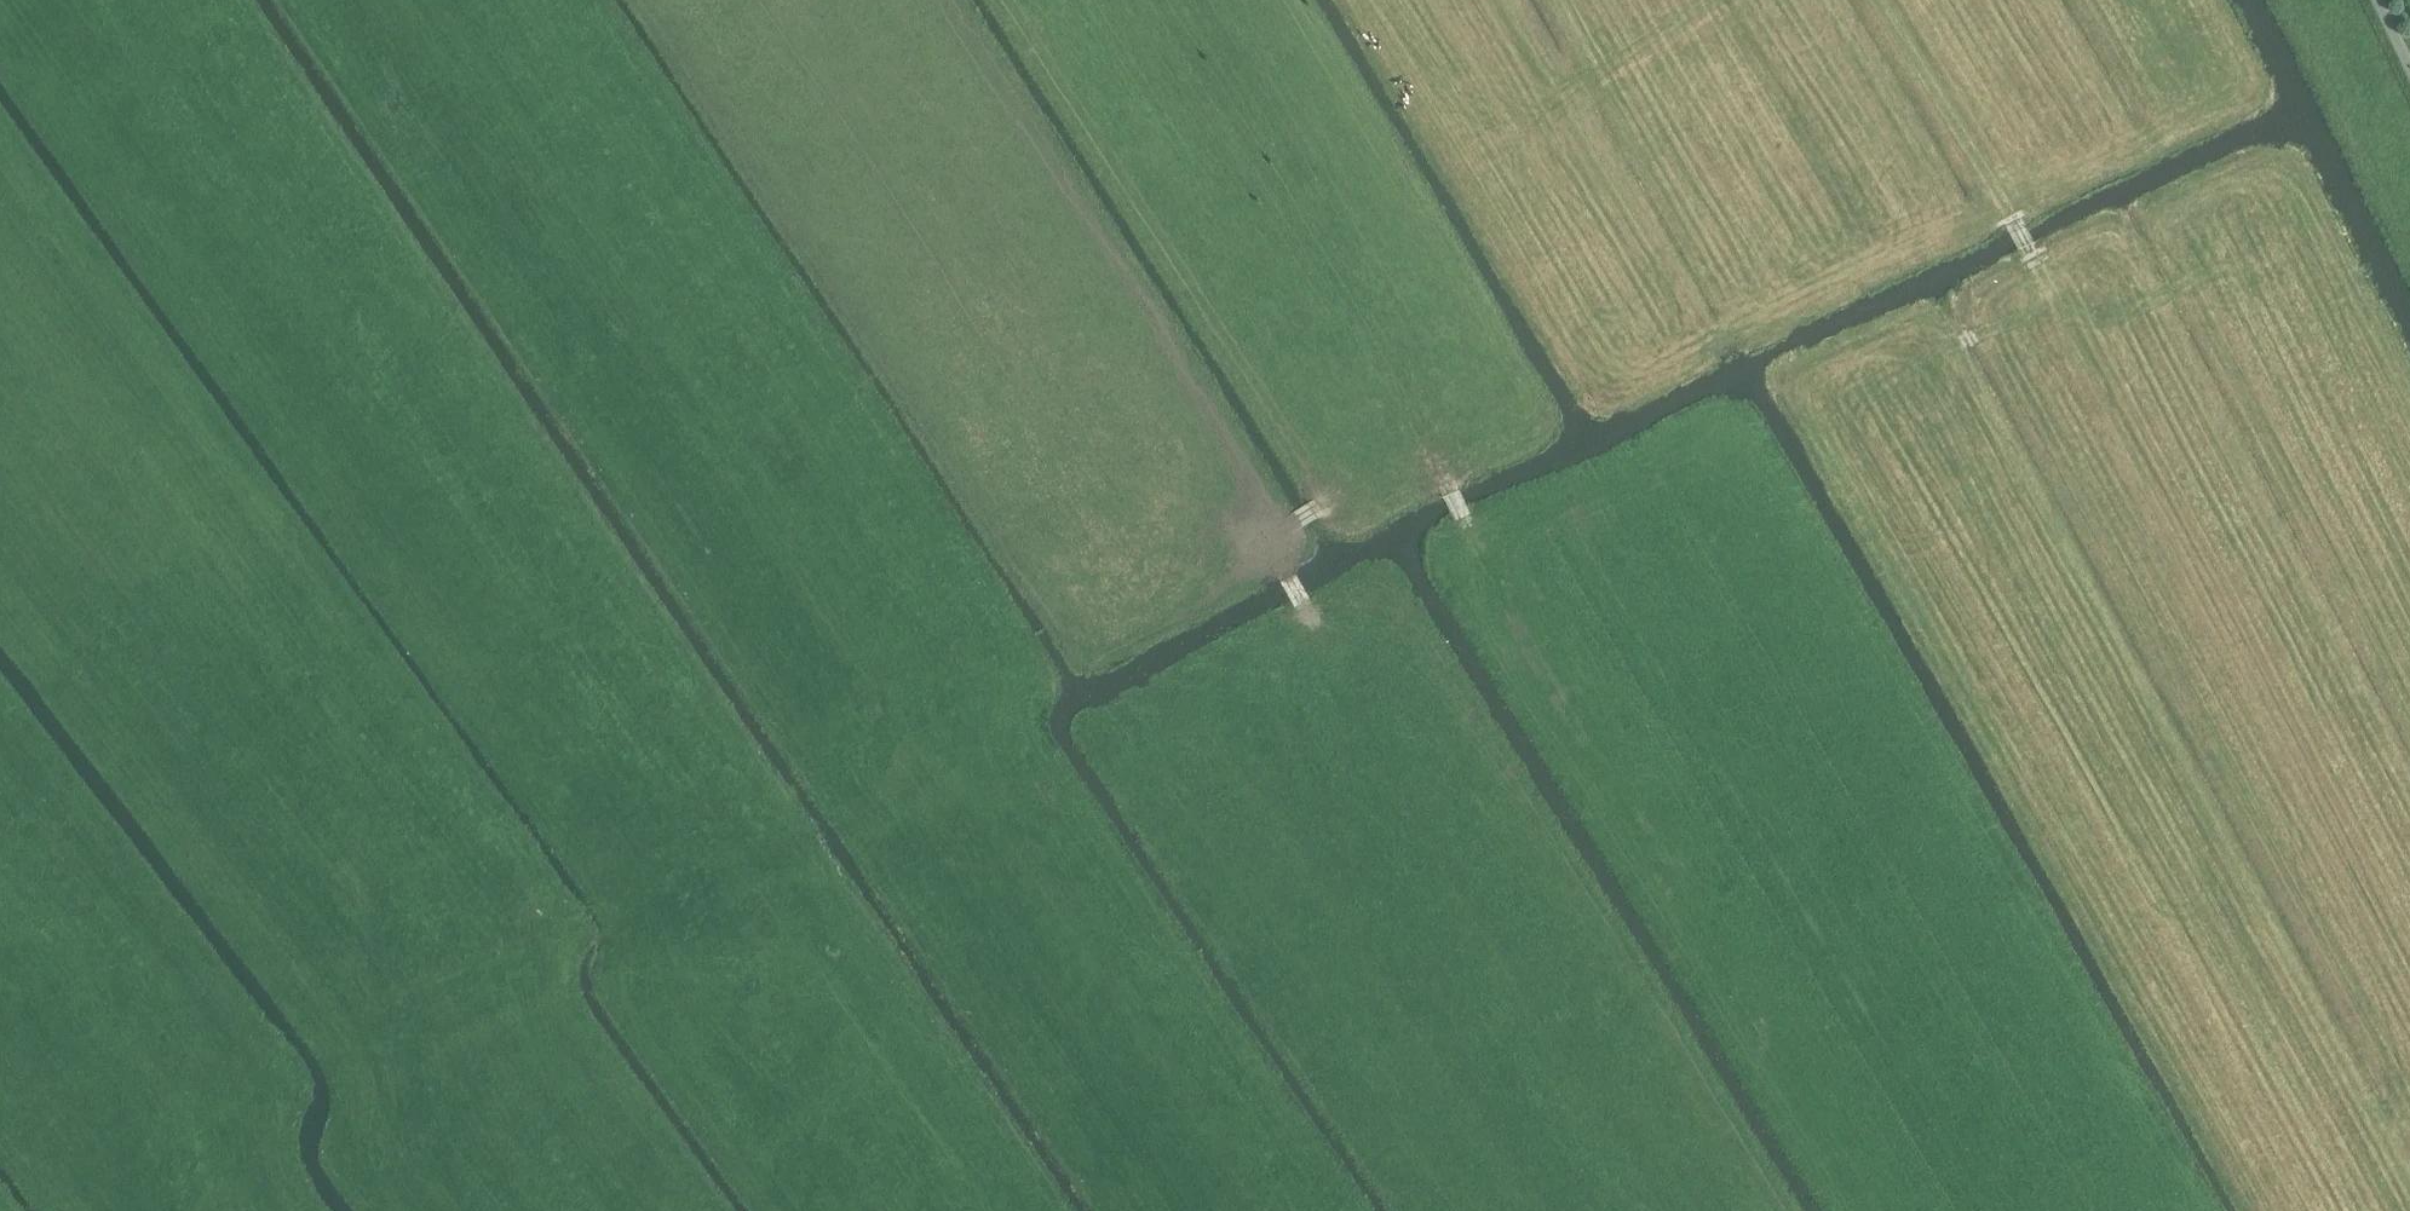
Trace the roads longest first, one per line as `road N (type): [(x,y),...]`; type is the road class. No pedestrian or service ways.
road 1 (track): [(2037,263),(1874,0)]

